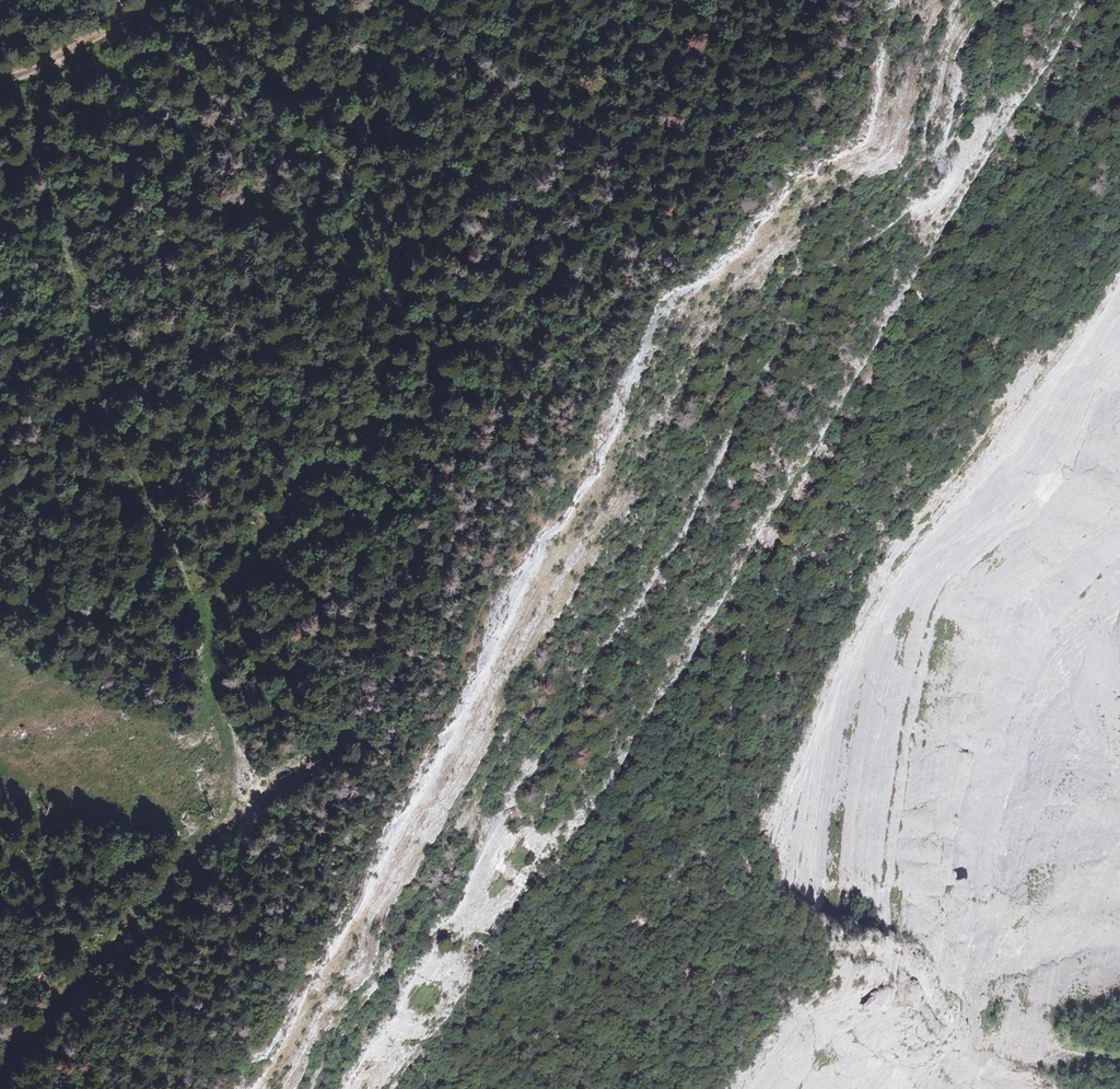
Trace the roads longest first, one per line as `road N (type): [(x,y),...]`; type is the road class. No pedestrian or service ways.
road 1 (track): [(208,813),(0,1067)]

